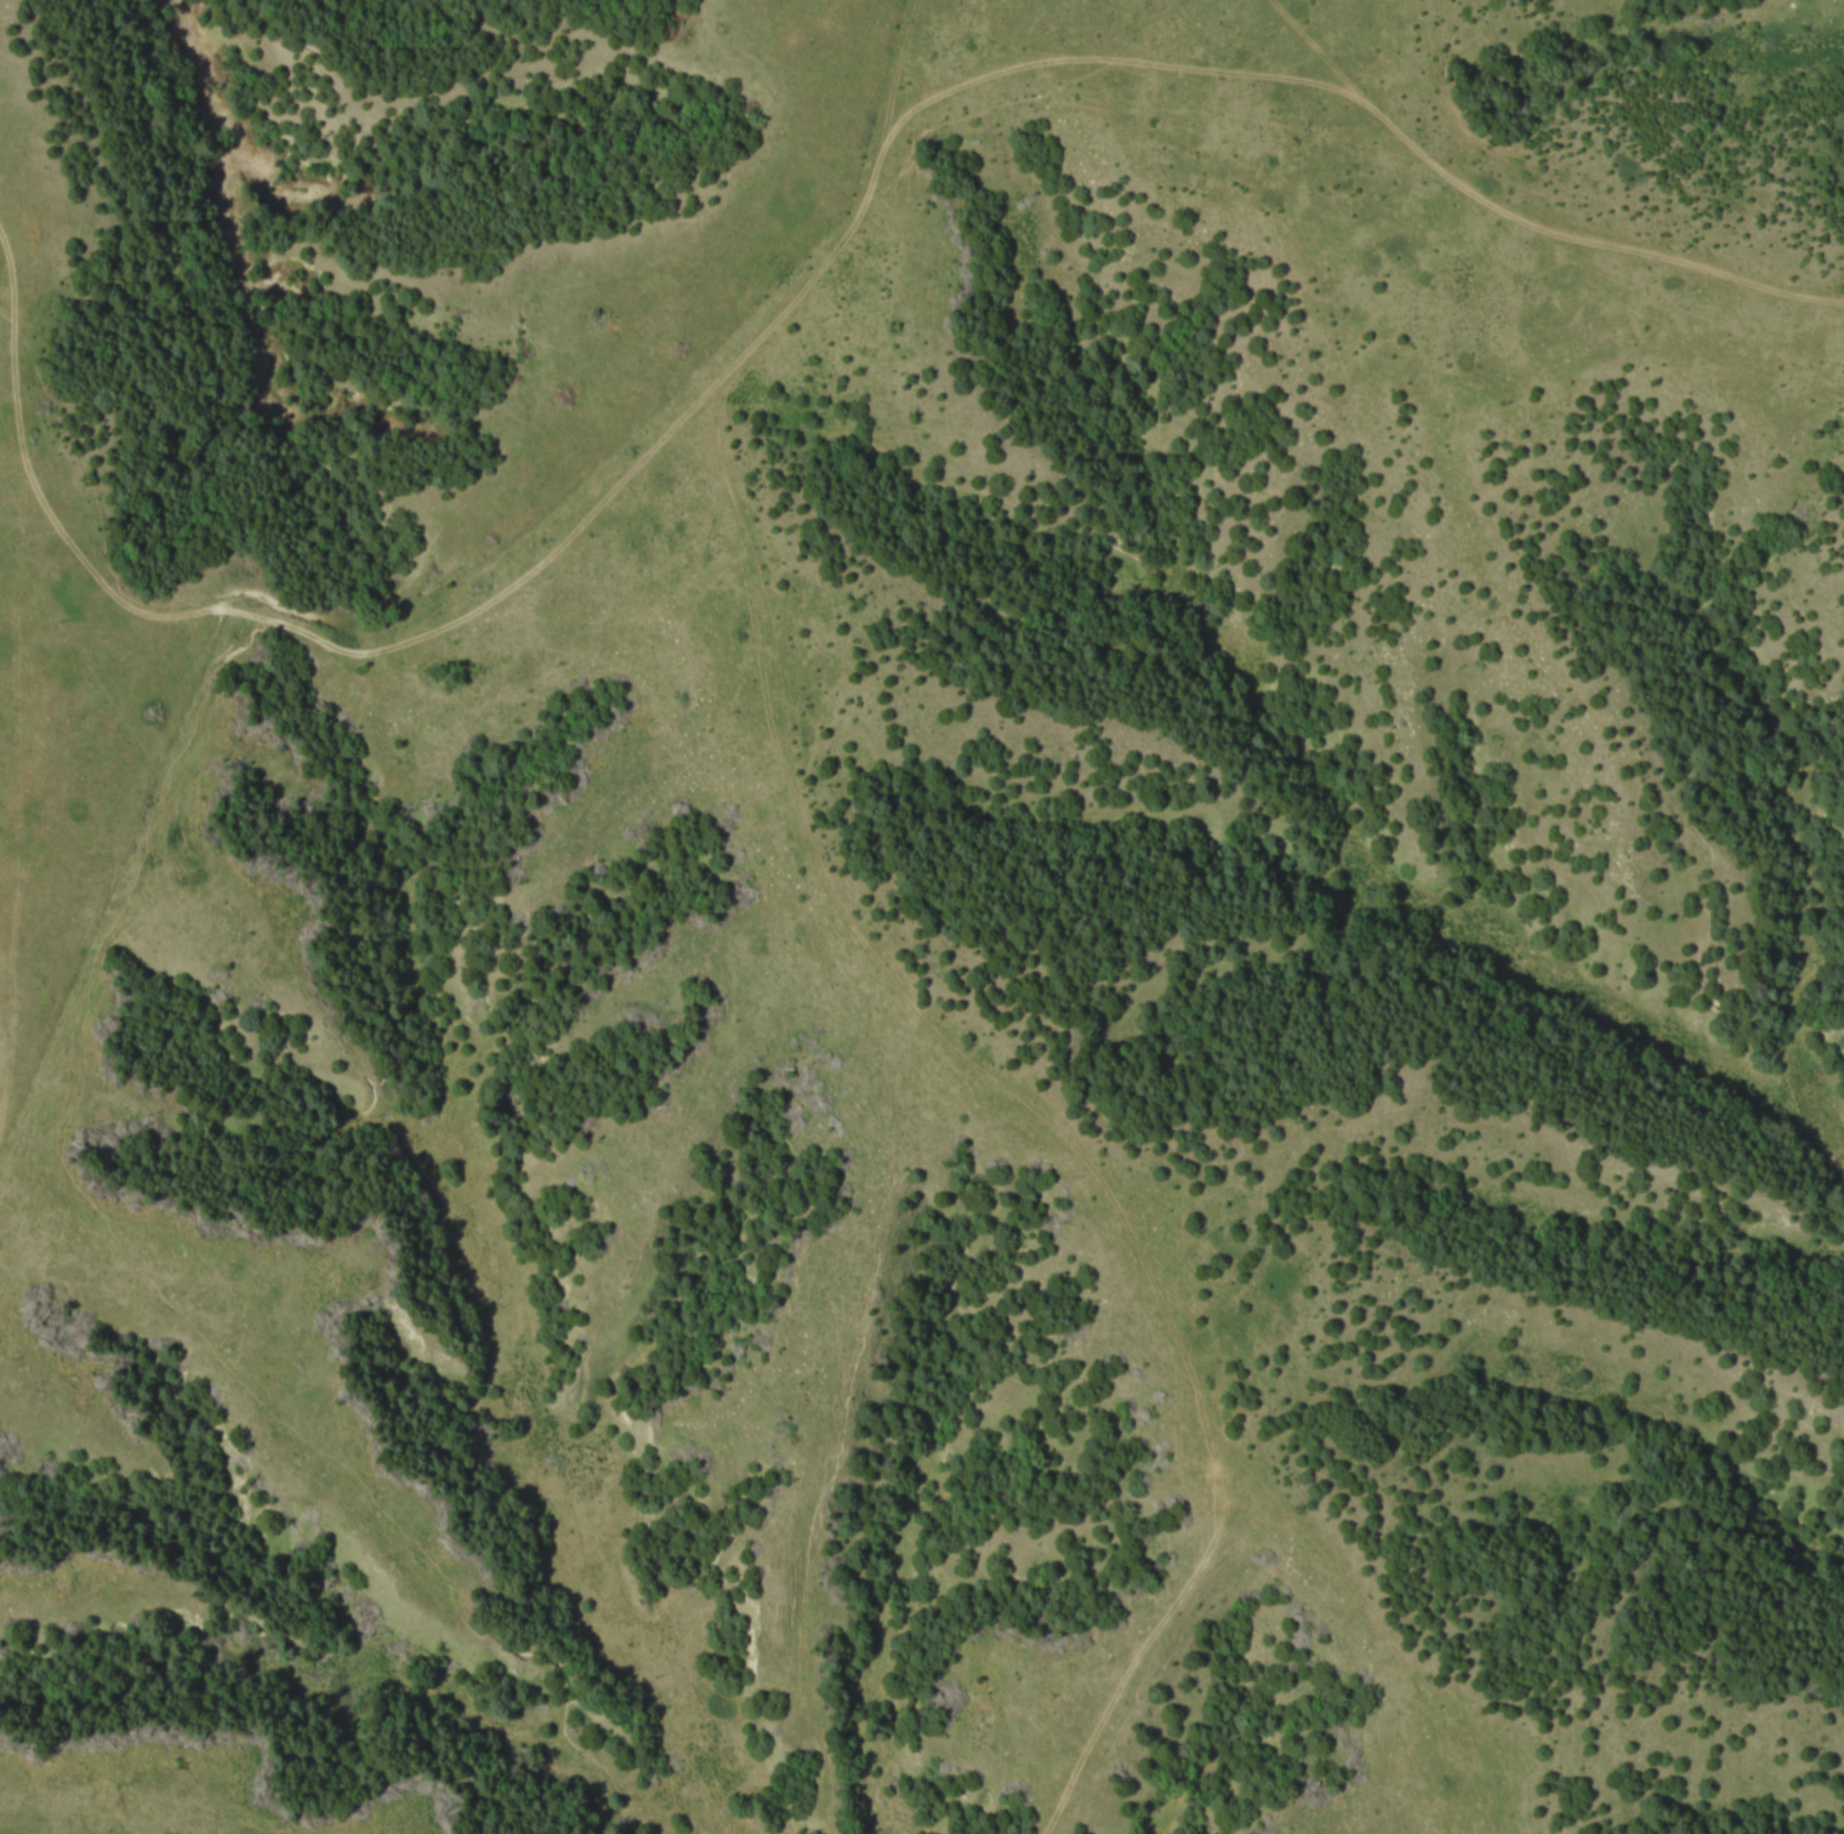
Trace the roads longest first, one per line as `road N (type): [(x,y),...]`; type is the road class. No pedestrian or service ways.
road 1 (track): [(1356,90),(1294,73),(1092,52),(933,92),(905,109),(881,144),(850,212),(797,290),(540,566),(473,621),(370,650),(285,617),(220,610),(153,617),(131,603),(32,435),(25,409),(33,245),(0,199)]
road 2 (track): [(1843,297),(1549,227),(1485,198),(1438,167),(1271,0)]

